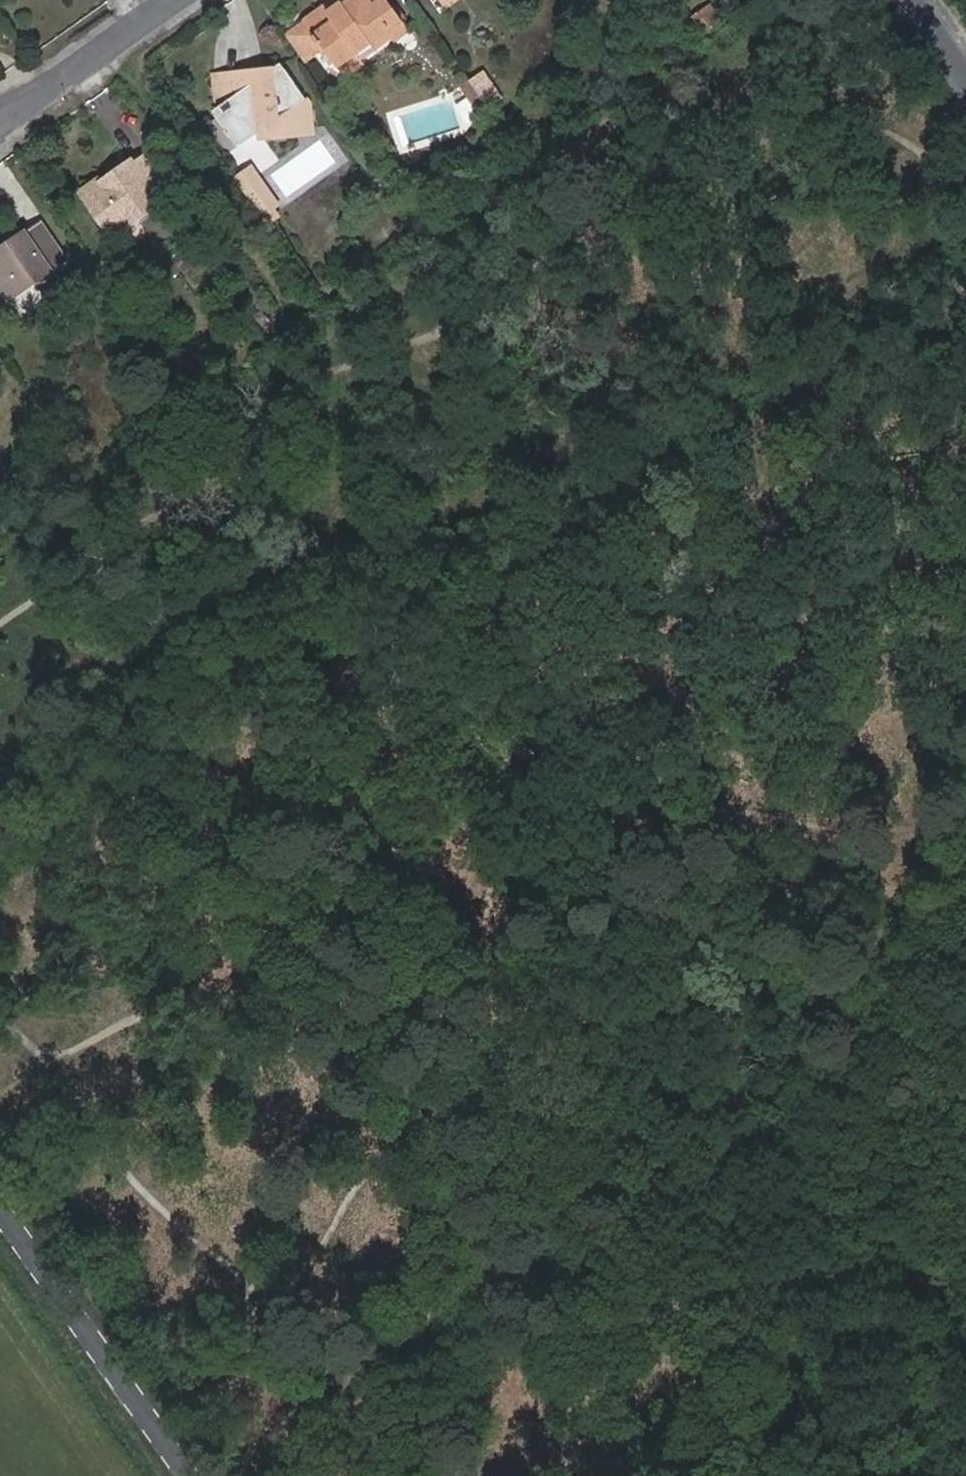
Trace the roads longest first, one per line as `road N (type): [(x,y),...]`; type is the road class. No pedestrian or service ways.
road 1 (unclassified): [(0,1205),(190,1475)]
road 2 (residential): [(0,116),(124,50),(192,0)]

